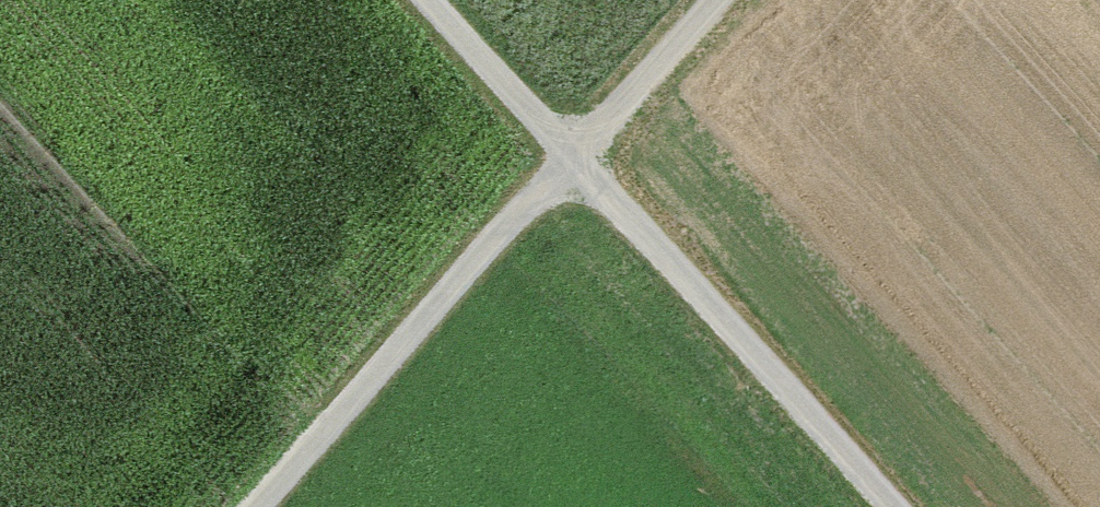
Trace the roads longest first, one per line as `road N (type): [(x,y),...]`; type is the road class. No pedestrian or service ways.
road 1 (track): [(427,0),(891,506)]
road 2 (track): [(707,0),(258,506)]

